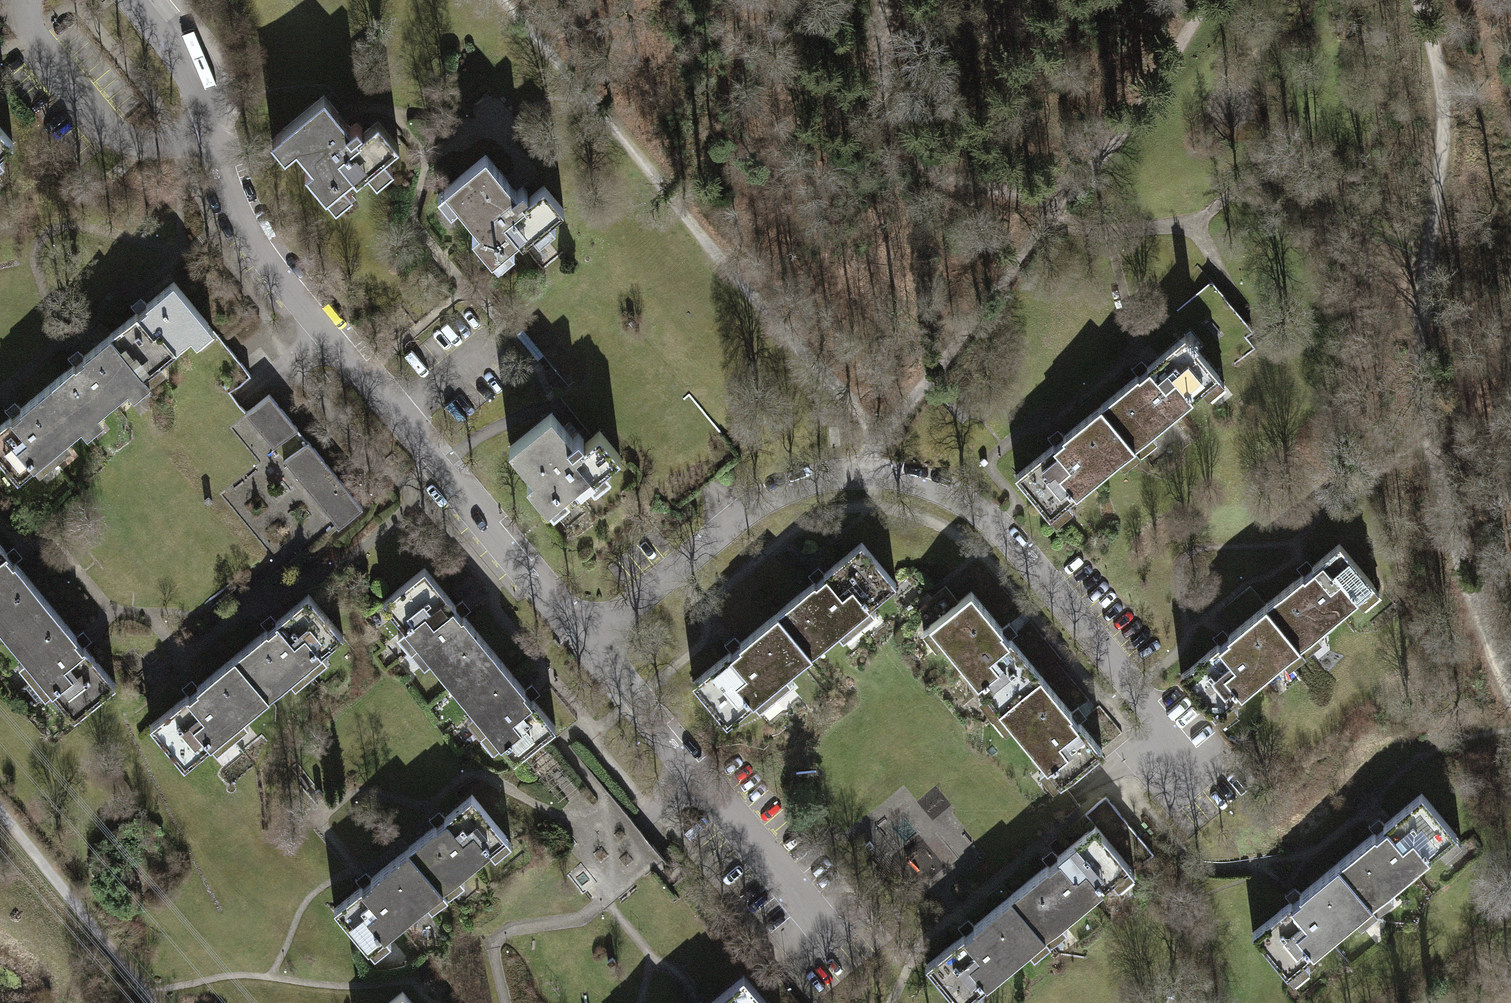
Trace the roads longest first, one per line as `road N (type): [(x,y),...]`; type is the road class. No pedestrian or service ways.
road 1 (residential): [(577,644),(257,248),(220,177),(205,112),(166,33),(139,0)]
road 2 (residential): [(577,644),(773,499),(867,473),(934,491),(995,526),(1187,753)]
road 3 (track): [(1510,696),(1465,573),(1416,367),(1440,130),(1434,47),(1419,0)]
road 4 (track): [(503,0),(703,244),(881,437)]
road 5 (track): [(881,437),(1137,108),(1202,0)]
road 6 (residential): [(839,945),(577,644)]
road 7 (track): [(889,0),(884,70),(897,127),(936,170),(1003,194),(1071,186)]
road 8 (track): [(0,813),(152,1002)]

